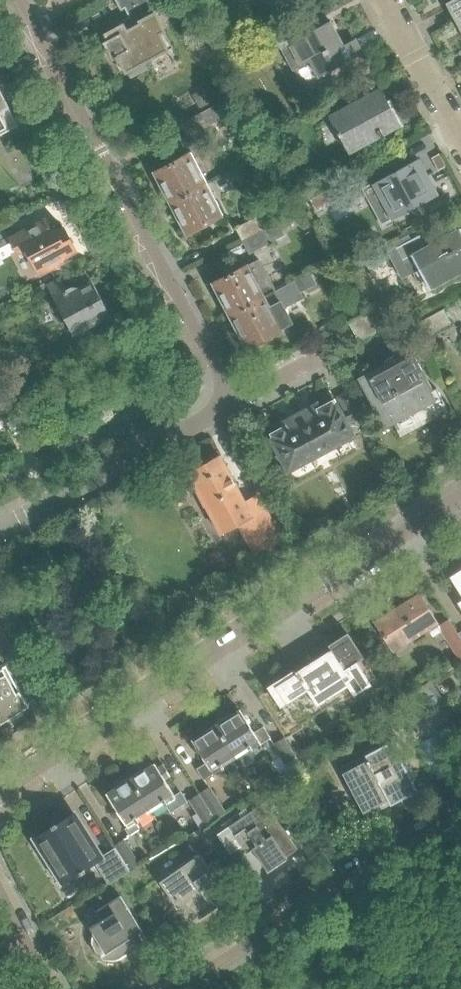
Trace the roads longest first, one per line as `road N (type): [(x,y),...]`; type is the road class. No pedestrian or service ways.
road 1 (residential): [(0,790),(460,499)]
road 2 (residential): [(234,406),(28,0)]
road 3 (residential): [(171,988),(460,812)]
road 4 (residential): [(0,532),(234,406)]
road 5 (residential): [(460,136),(388,0)]
road 6 (residential): [(54,988),(0,880)]

